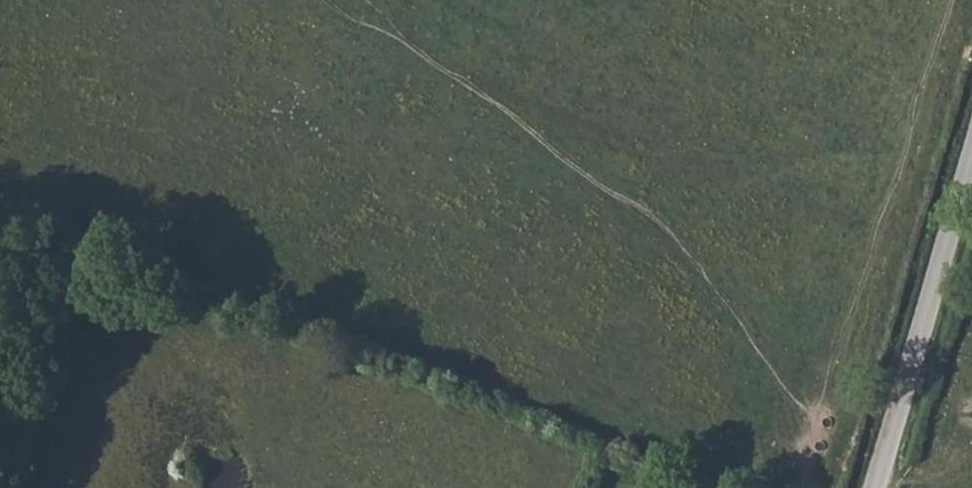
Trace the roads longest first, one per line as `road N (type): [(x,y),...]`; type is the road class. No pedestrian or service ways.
road 1 (unclassified): [(873,487),(971,156)]

